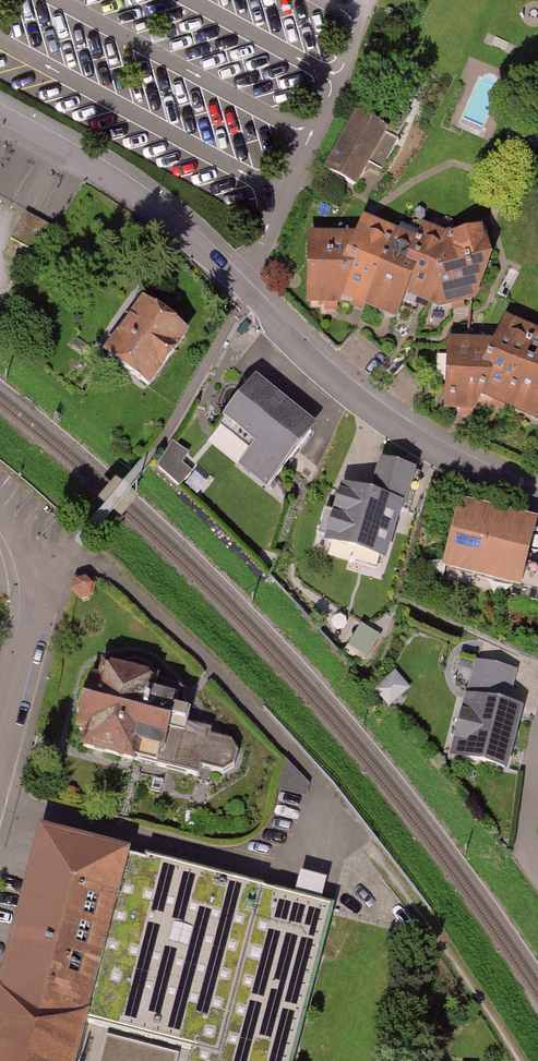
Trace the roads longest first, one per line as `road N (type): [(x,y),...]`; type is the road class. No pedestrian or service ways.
road 1 (residential): [(0,116),(147,198),(309,359),(396,428),(537,499)]
road 2 (residential): [(29,556),(34,602),(0,748)]

